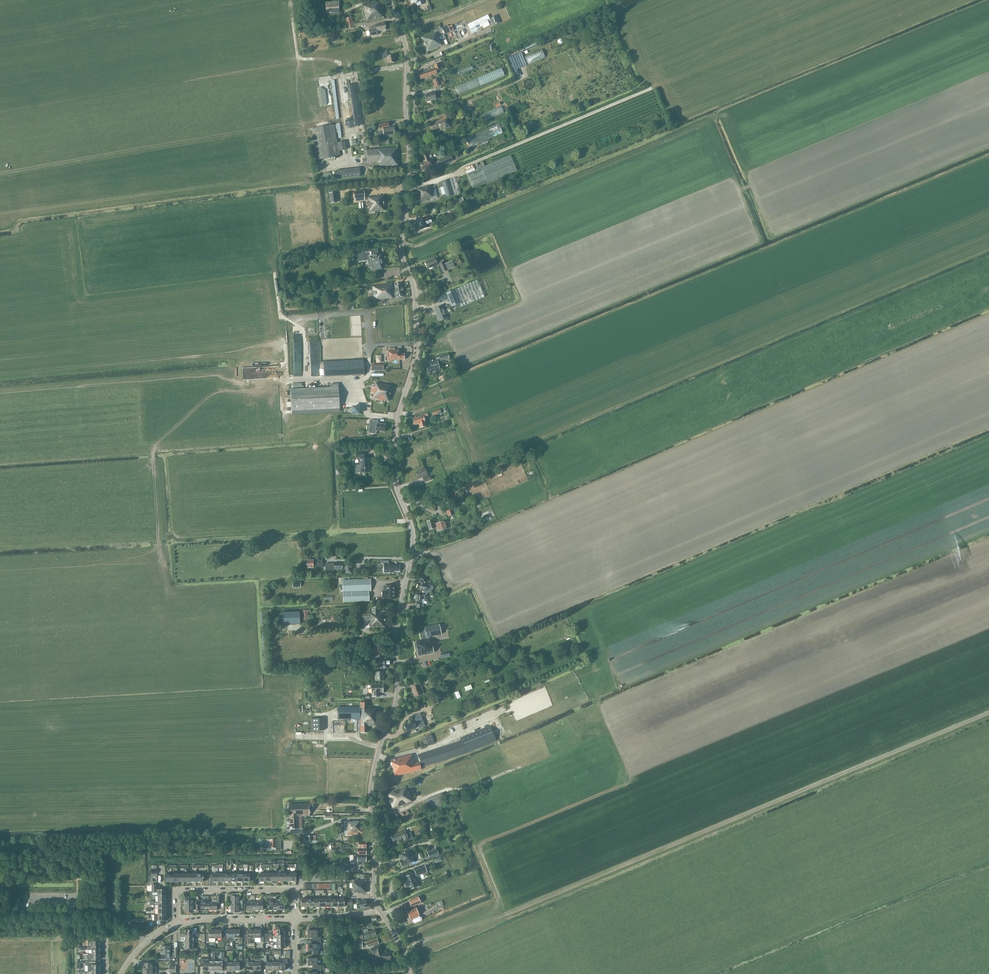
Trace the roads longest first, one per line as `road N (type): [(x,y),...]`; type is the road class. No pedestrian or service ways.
road 1 (tertiary): [(380,910),(370,783),(395,706),(395,637),(412,555),(394,458),(417,350),(402,250),(407,61),(390,0)]
road 2 (track): [(793,400),(622,474),(508,539),(412,555)]
road 3 (track): [(583,435),(411,503)]
road 4 (residential): [(295,919),(295,890),(176,891),(178,923)]
road 5 (unclassified): [(147,942),(113,921),(0,923)]

